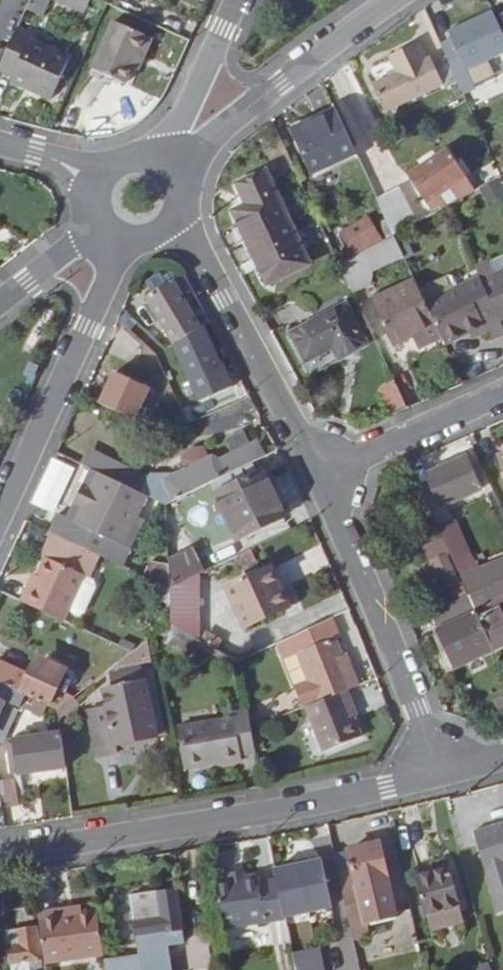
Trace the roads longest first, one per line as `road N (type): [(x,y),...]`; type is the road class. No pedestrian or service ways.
road 1 (residential): [(0,854),(294,809),(442,773)]
road 2 (residential): [(442,773),(320,475)]
road 3 (residential): [(130,239),(0,520)]
road 4 (residential): [(320,475),(177,214)]
road 5 (residential): [(167,175),(394,0)]
road 6 (residential): [(502,392),(320,475)]
road 7 (residential): [(239,0),(157,167)]
road 8 (residential): [(0,300),(104,220)]

